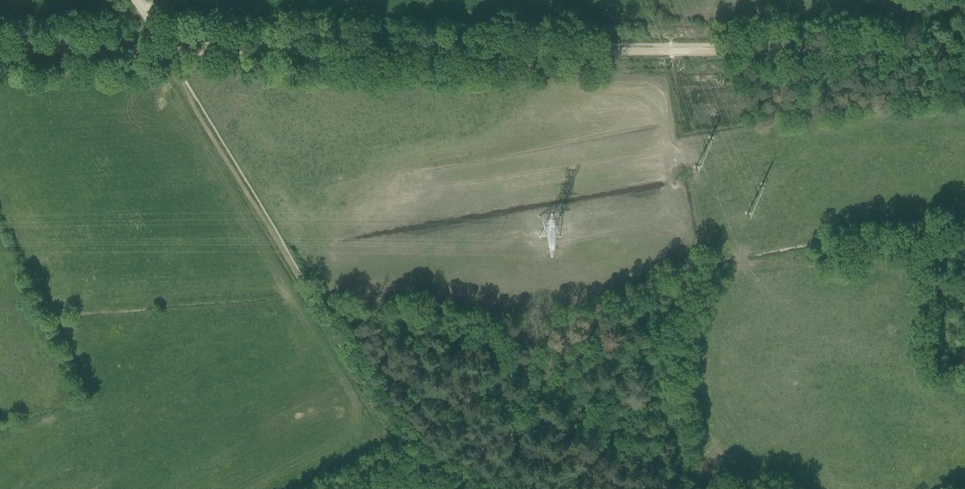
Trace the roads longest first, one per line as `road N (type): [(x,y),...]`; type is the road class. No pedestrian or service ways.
road 1 (track): [(964,53),(164,49)]
road 2 (track): [(156,49),(400,453)]
road 3 (track): [(156,49),(0,50)]

